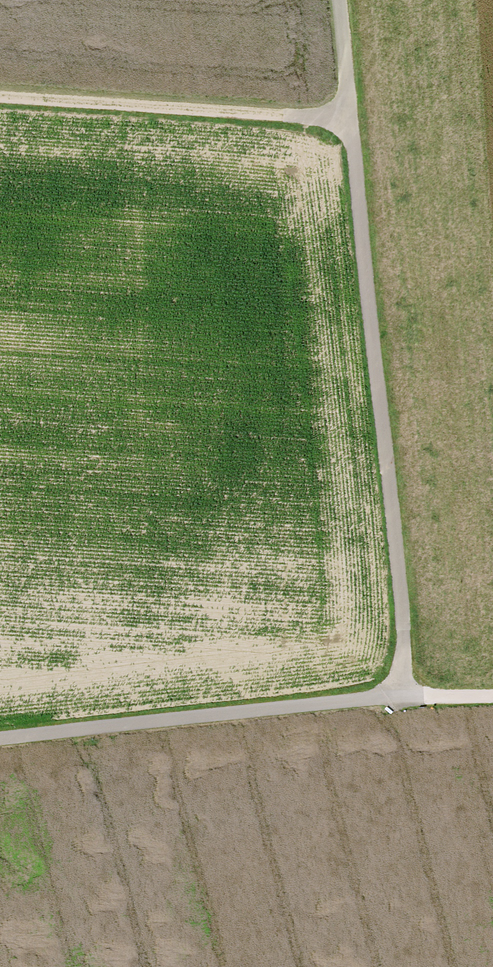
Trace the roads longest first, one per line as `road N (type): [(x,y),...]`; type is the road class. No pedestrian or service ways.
road 1 (track): [(406,695),(347,0)]
road 2 (track): [(0,745),(86,727),(406,695),(492,694)]
road 3 (track): [(358,118),(0,90)]

